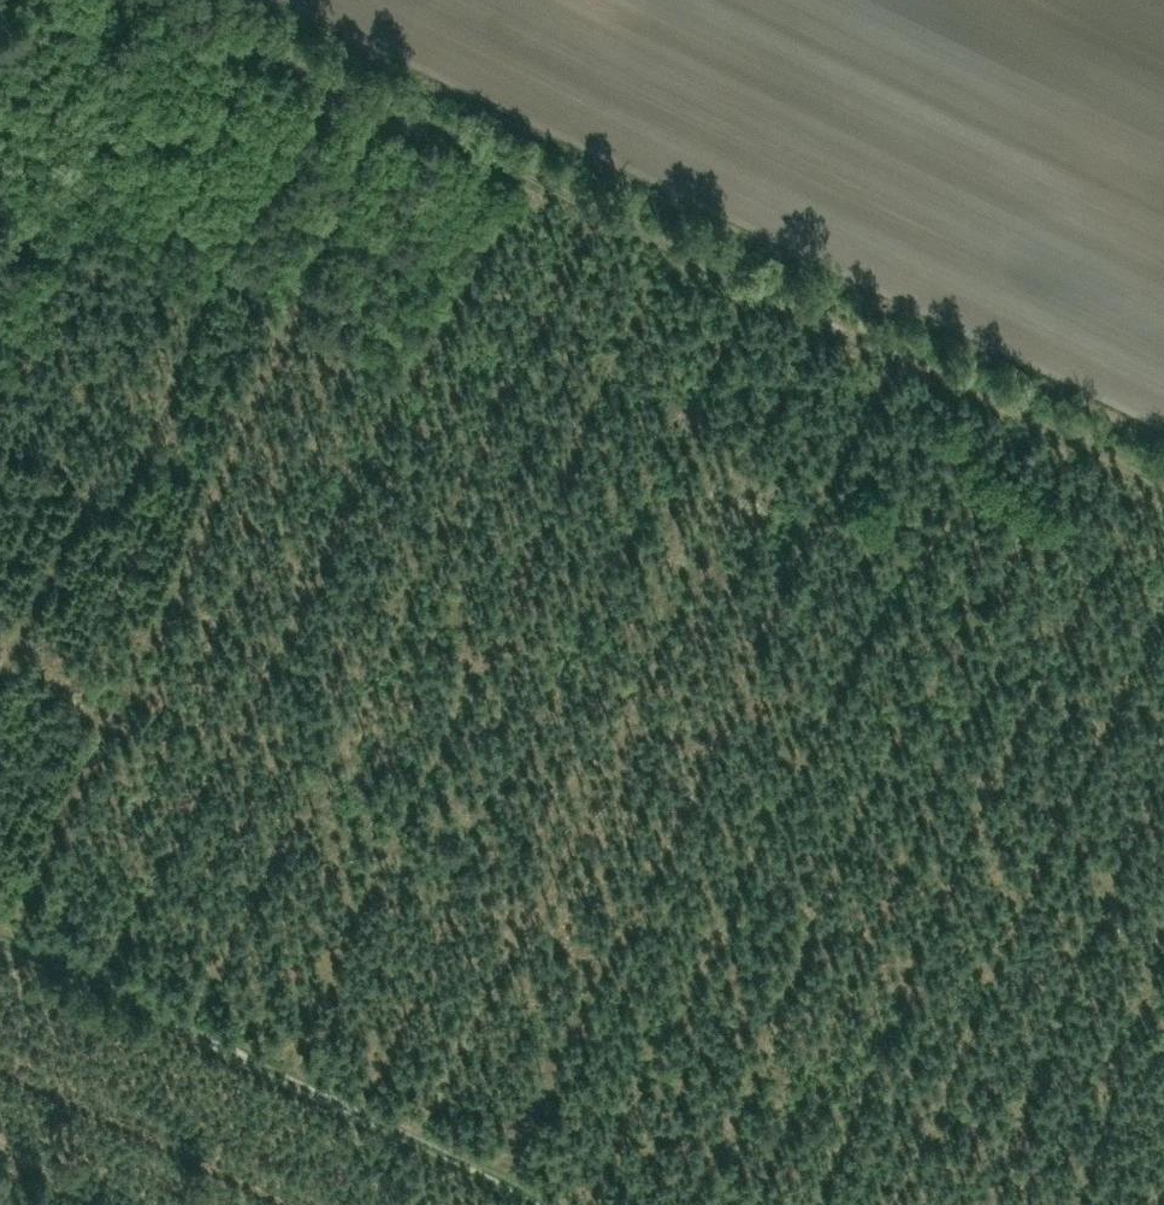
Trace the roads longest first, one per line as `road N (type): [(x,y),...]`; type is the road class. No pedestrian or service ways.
road 1 (track): [(1163,472),(239,0)]
road 2 (track): [(0,946),(539,1204)]

